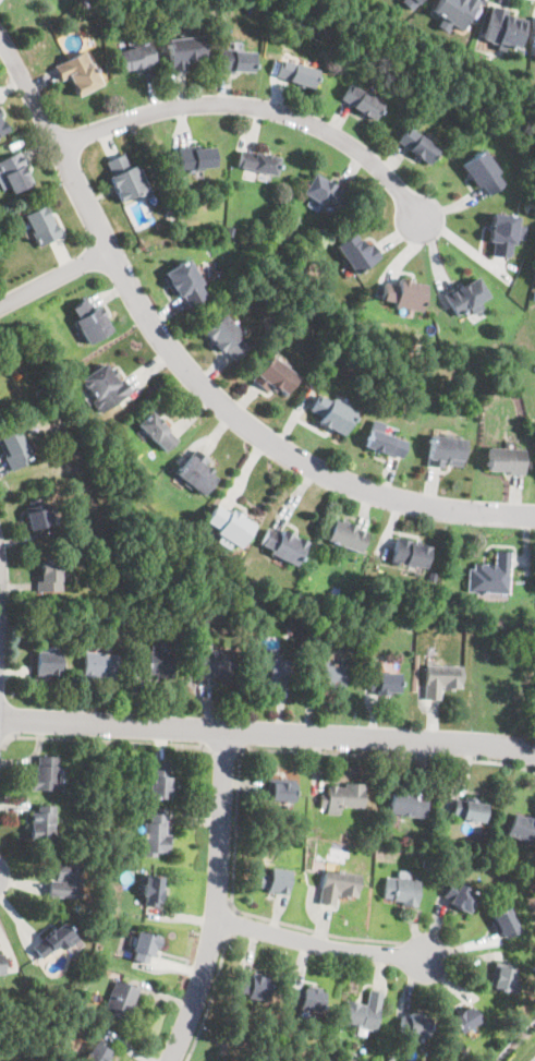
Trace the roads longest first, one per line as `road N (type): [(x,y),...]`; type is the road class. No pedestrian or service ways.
road 1 (residential): [(534,756),(465,743),(0,719)]
road 2 (tertiary): [(534,517),(381,499),(280,447),(185,369),(112,250)]
road 3 (residential): [(58,148),(184,106),(281,113),(356,150),(418,218)]
road 4 (residential): [(228,732),(217,920),(171,1060)]
road 5 (residential): [(112,250),(0,37)]
road 6 (residential): [(217,920),(326,948),(424,957)]
road 7 (tertiary): [(112,250),(0,310)]

